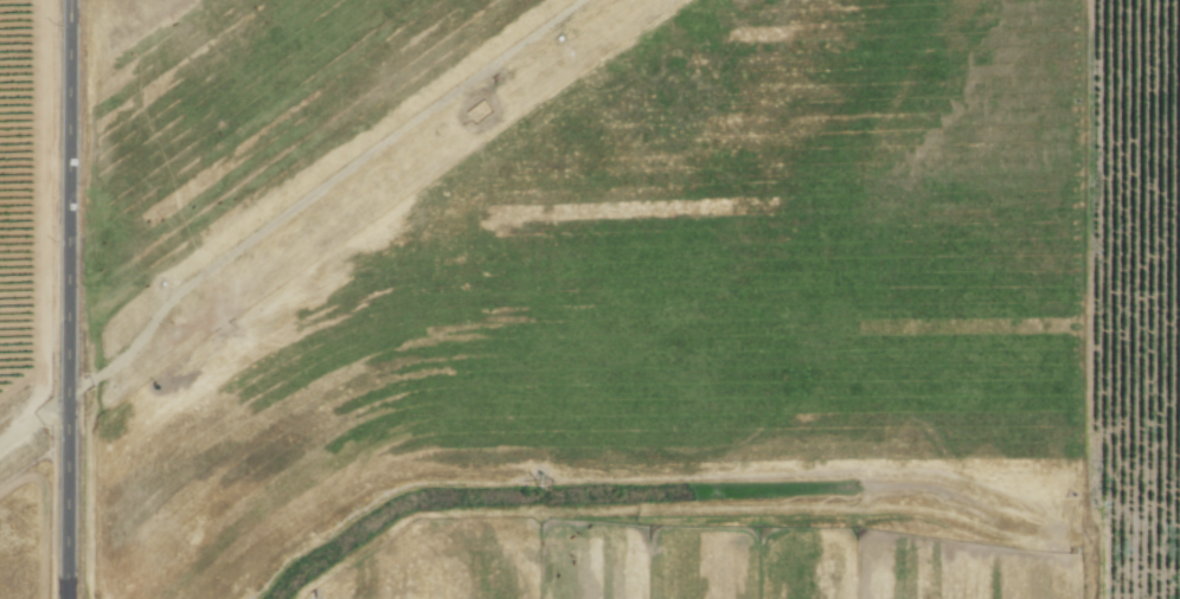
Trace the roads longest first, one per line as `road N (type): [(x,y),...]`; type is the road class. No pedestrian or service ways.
road 1 (residential): [(72,598),(75,0)]

